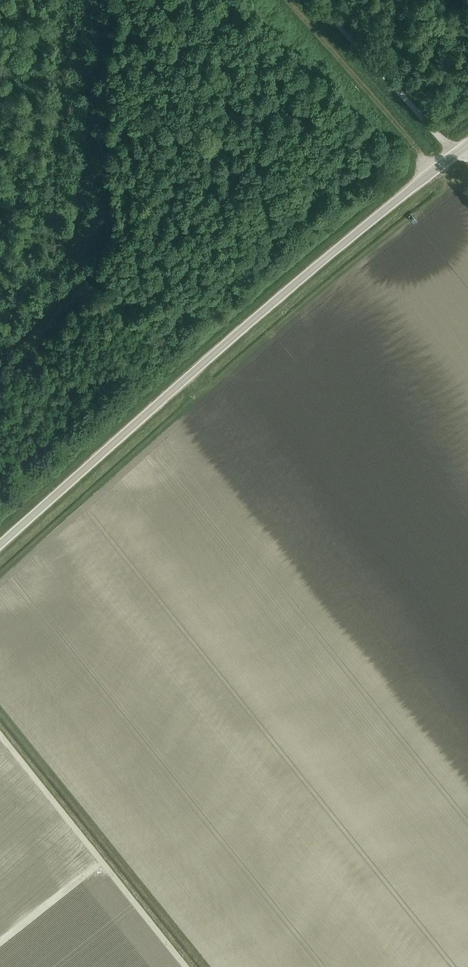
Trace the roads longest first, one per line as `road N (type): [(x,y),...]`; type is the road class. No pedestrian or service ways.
road 1 (unclassified): [(0,545),(467,144)]
road 2 (track): [(0,727),(190,966)]
road 3 (track): [(456,152),(317,0)]
road 4 (track): [(0,942),(102,861)]

